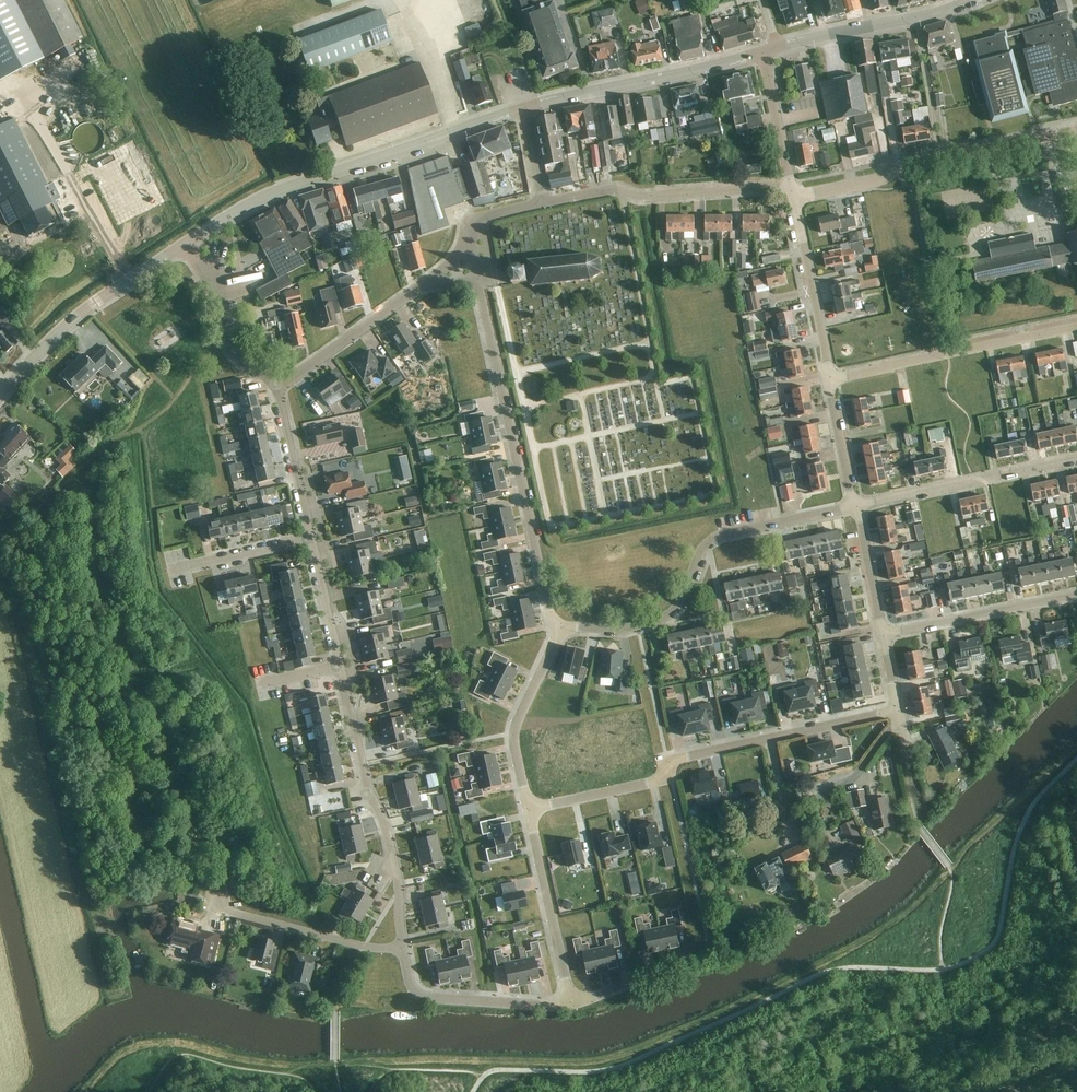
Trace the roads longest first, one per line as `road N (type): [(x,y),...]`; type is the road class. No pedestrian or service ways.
road 1 (residential): [(560,630),(550,616),(467,238)]
road 2 (residential): [(528,813),(660,783),(666,765),(897,713)]
road 3 (tertiary): [(184,246),(276,193),(520,111)]
road 4 (residential): [(560,630),(620,632),(668,618),(706,544),(855,509)]
road 5 (residential): [(540,205),(615,191),(640,200),(791,195)]
road 6 (tertiary): [(520,111),(762,53)]
road 7 (residential): [(276,387),(422,288),(467,238)]
road 8 (tertiary): [(0,397),(70,324),(184,246)]
road 9 (residential): [(855,509),(1076,462)]
road 10 (tertiary): [(777,50),(975,0)]
road 11 (residential): [(570,1007),(528,813)]
road 12 (residential): [(882,637),(1076,596)]
road 13 (residential): [(528,813),(513,732),(560,630)]
road 14 (residential): [(401,949),(363,949),(213,909)]
road 15 (residential): [(945,357),(908,169)]
road 16 (residential): [(829,381),(791,195)]
road 17 (residential): [(276,387),(227,346),(215,293),(184,246)]
road 18 (residential): [(908,169),(1076,132)]
road 19 (residential): [(309,542),(276,387)]
road 20 (residential): [(401,949),(395,863),(369,796)]
road 21 (residential): [(415,994),(570,1007)]
road 22 (residential): [(791,195),(762,53)]
road 23 (unclassified): [(170,573),(309,542)]
road 24 (residential): [(945,357),(1076,330)]
road 25 (residential): [(882,637),(855,509)]
road 26 (residential): [(855,509),(829,381)]
road 27 (residential): [(369,796),(339,669)]
road 28 (residential): [(339,669),(309,542)]
road 29 (residential): [(570,1007),(684,957)]

